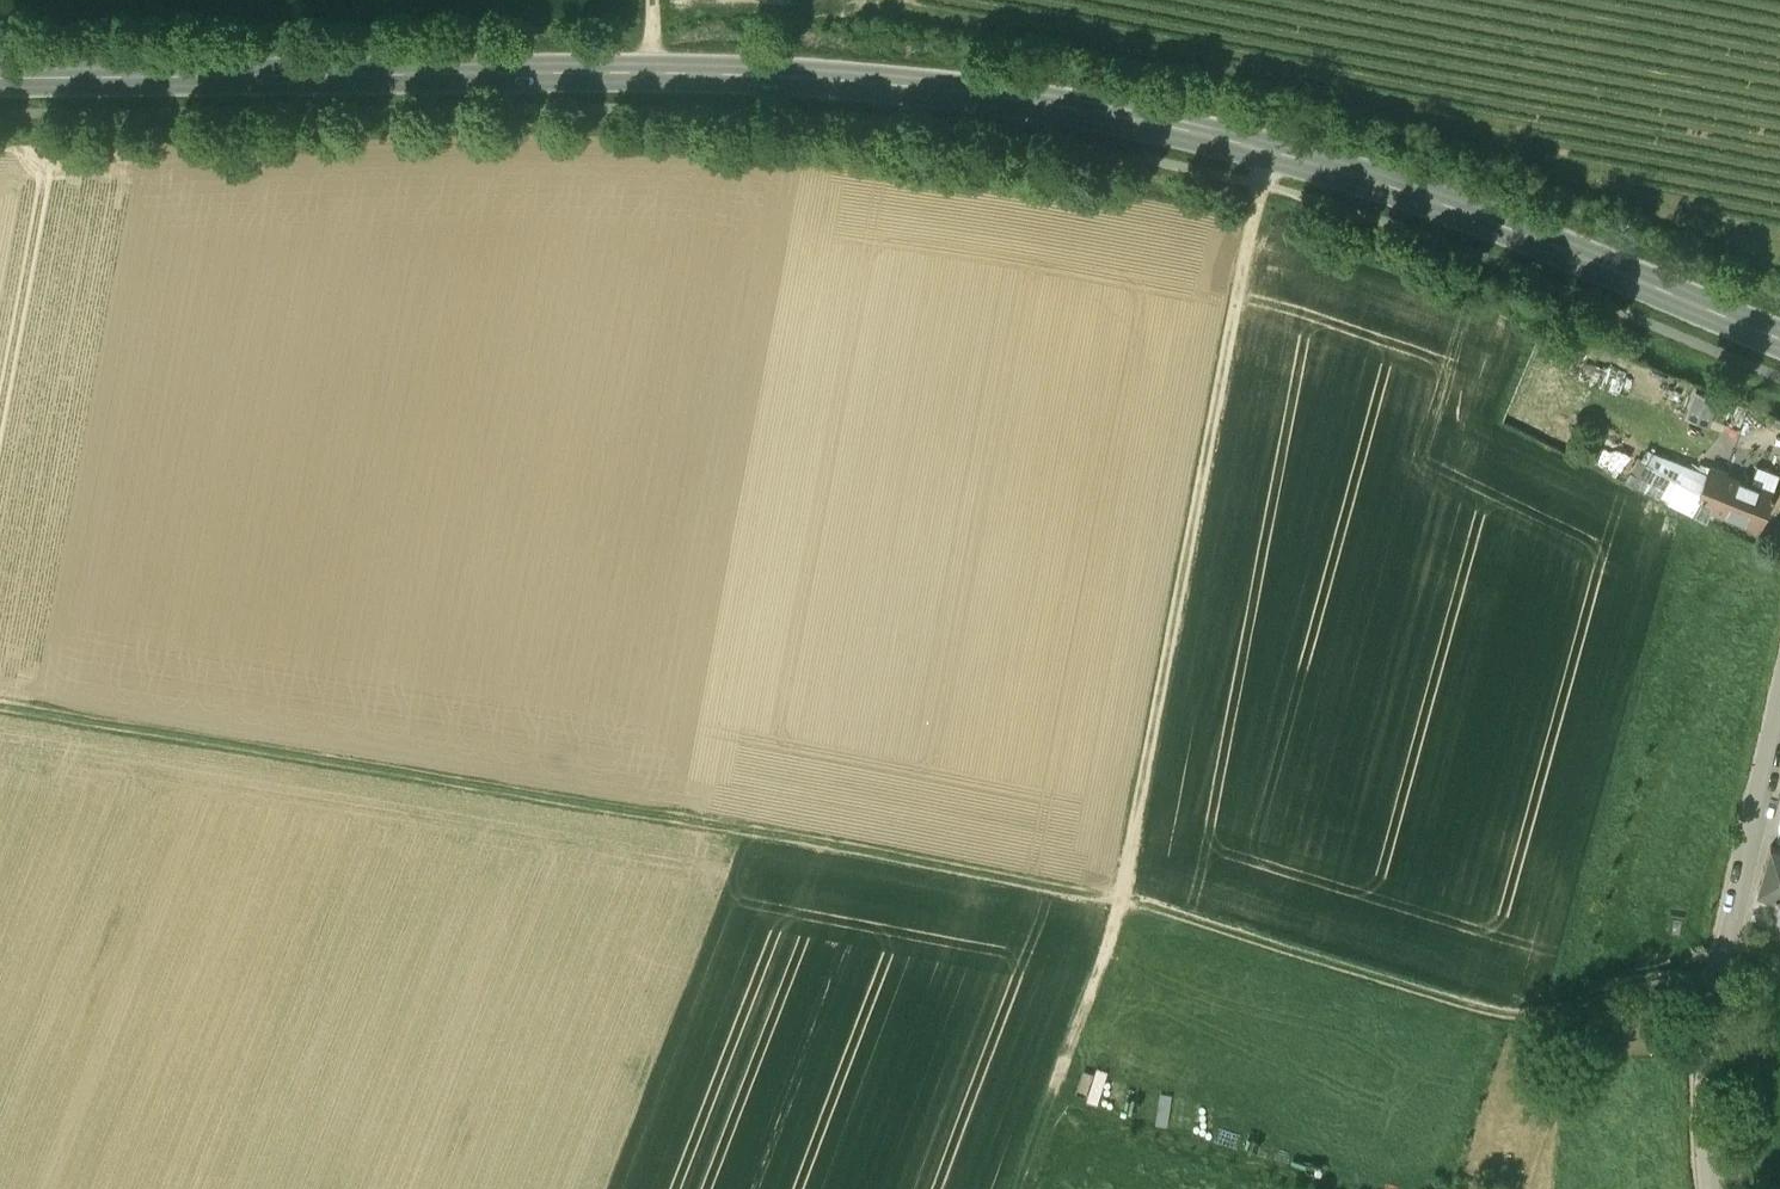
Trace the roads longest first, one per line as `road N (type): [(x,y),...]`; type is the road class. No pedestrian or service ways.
road 1 (secondary): [(1779,336),(1465,213),(1267,152),(1116,116),(959,93),(648,74),(0,78)]
road 2 (unclassified): [(1779,707),(1724,921),(1713,1143),(1720,1188)]

